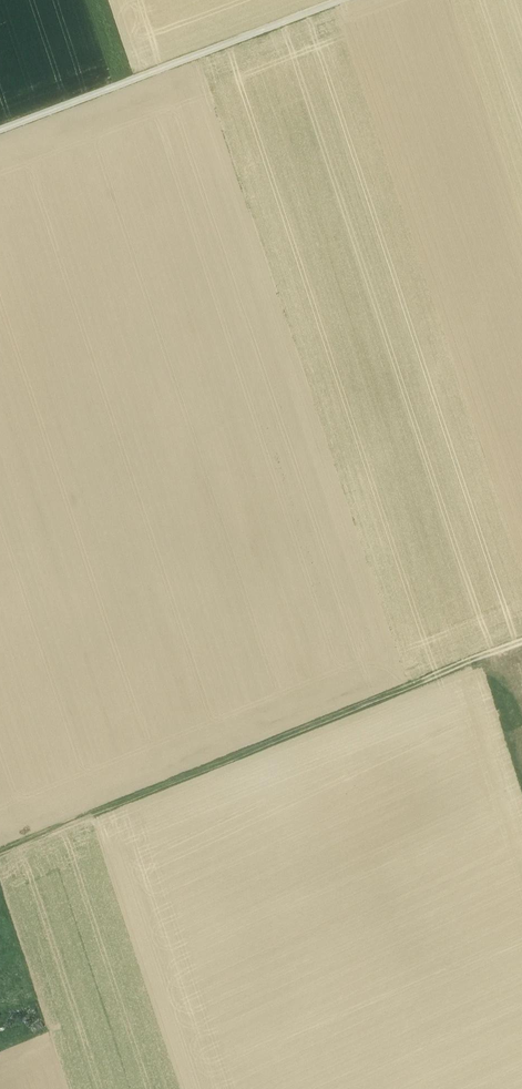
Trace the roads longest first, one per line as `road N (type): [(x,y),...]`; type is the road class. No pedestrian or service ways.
road 1 (track): [(521,643),(0,855)]
road 2 (track): [(343,0),(0,131)]

